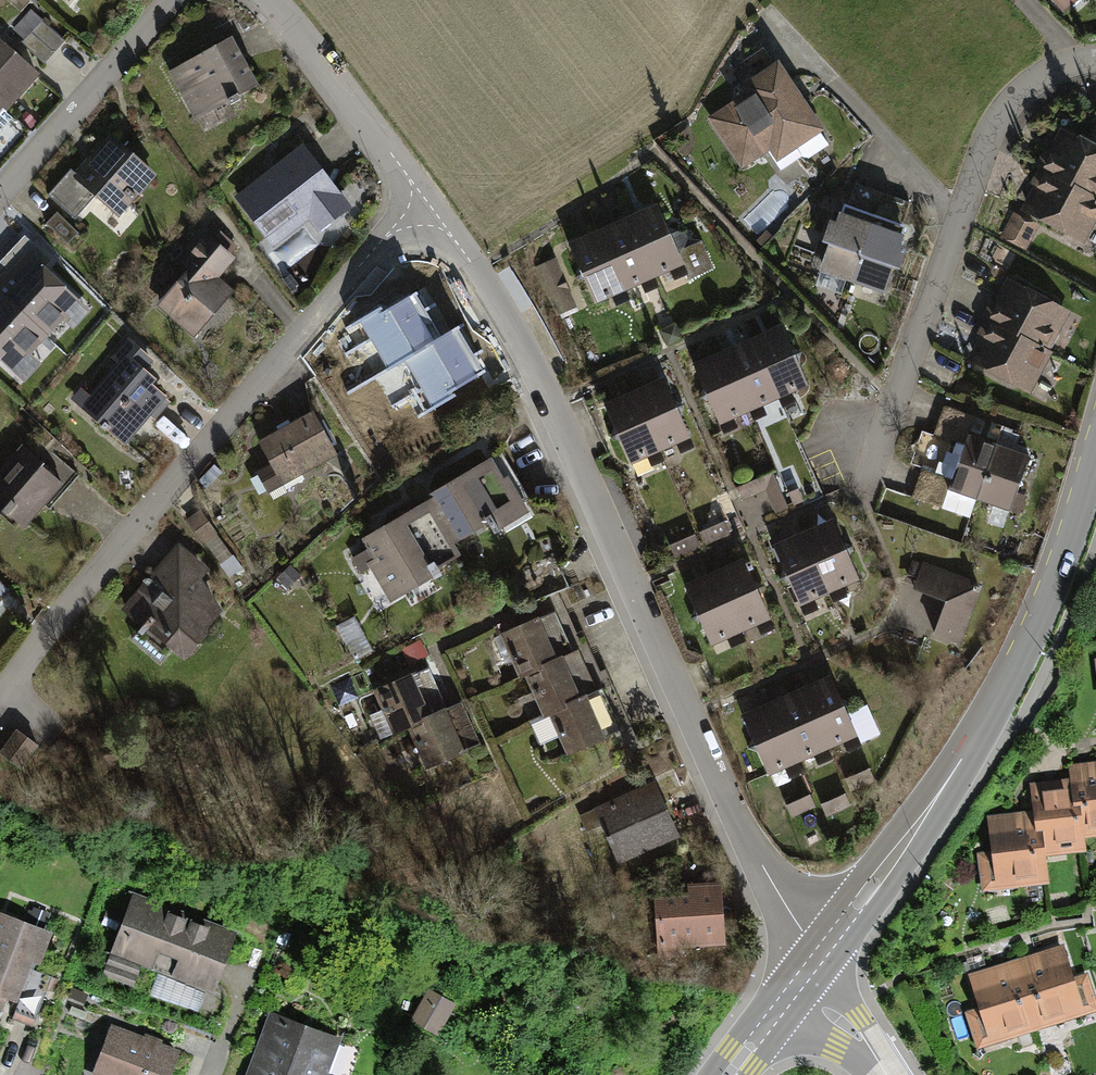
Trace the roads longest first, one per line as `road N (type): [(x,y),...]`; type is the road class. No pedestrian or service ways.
road 1 (residential): [(429,203),(545,400),(759,866),(819,953)]
road 2 (residential): [(0,690),(292,335),(389,231),(429,203)]
road 3 (tertiary): [(819,953),(994,710),(1053,581),(1095,451)]
road 4 (residential): [(1095,59),(1061,61),(1021,92),(984,141),(859,489)]
road 5 (residential): [(172,0),(0,193)]
road 6 (residential): [(271,0),(429,203)]
road 7 (residential): [(888,1074),(799,982)]

